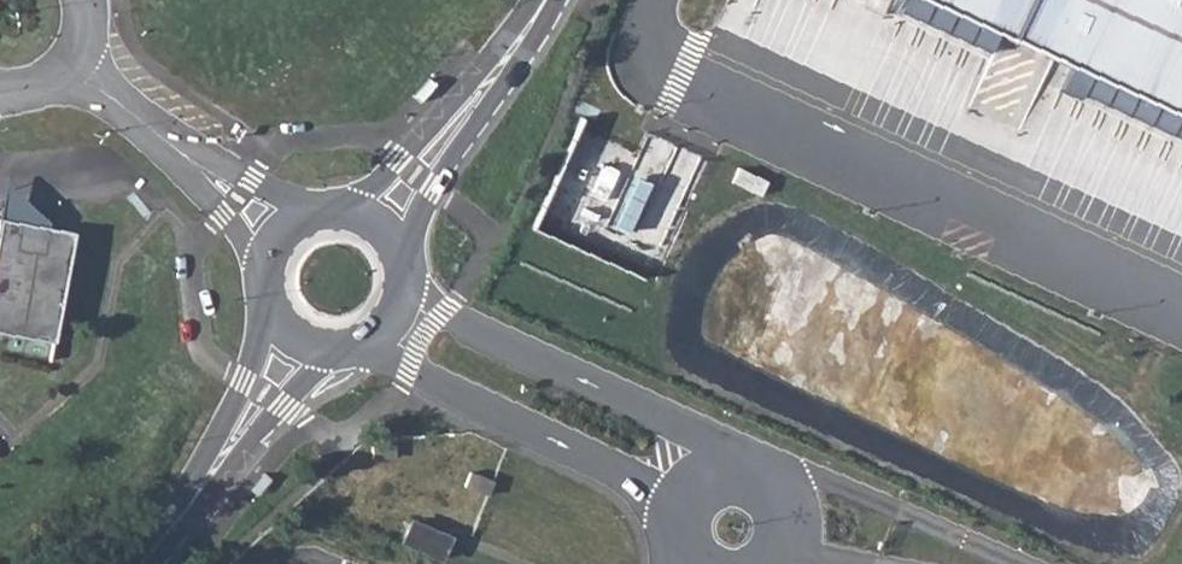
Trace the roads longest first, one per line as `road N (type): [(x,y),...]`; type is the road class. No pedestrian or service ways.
road 1 (residential): [(771,487),(764,458),(410,293)]
road 2 (residential): [(377,341),(700,503)]
road 3 (tertiary): [(385,222),(559,0)]
road 4 (tertiary): [(150,563),(299,345)]
road 5 (tertiary): [(385,222),(364,209),(317,205),(277,230),(265,249),(260,293),(268,314),(299,345)]

